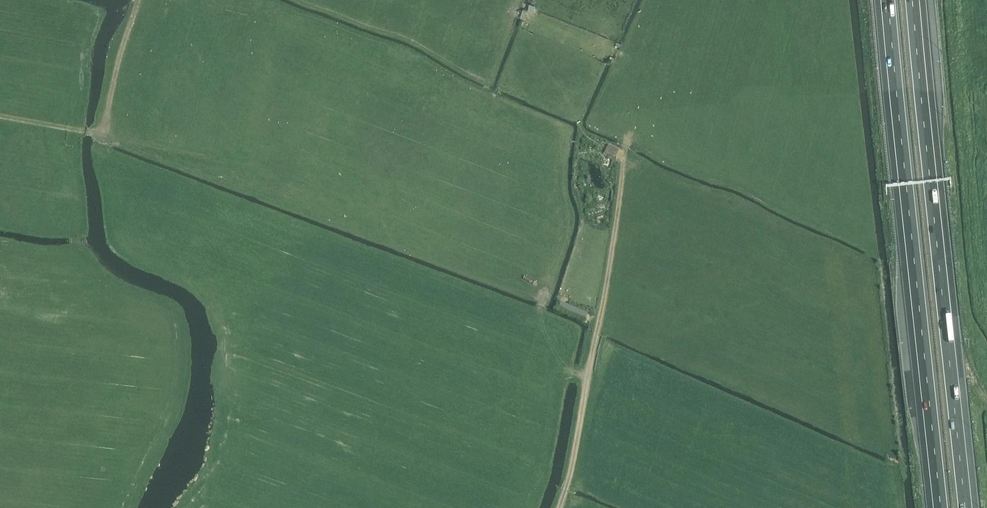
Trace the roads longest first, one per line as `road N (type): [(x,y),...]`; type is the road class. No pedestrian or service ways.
road 1 (track): [(102,136),(102,154),(539,314),(563,227)]
road 2 (motorway): [(969,507),(916,0)]
road 3 (motorway): [(887,0),(938,507)]
road 4 (track): [(511,14),(641,61),(587,381)]
road 5 (track): [(135,0),(102,136)]
road 6 (track): [(587,381),(559,507)]

